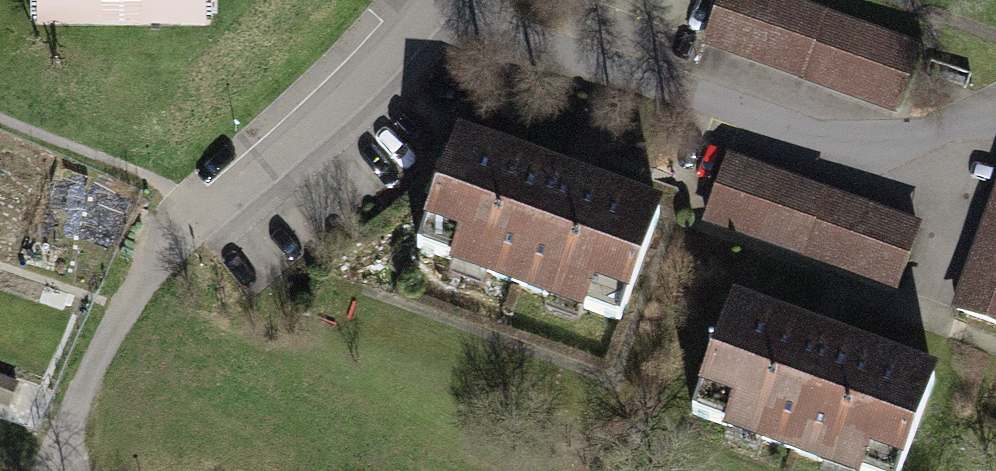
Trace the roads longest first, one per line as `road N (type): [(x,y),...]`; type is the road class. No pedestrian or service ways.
road 1 (residential): [(421,0),(356,70),(200,207)]
road 2 (track): [(58,470),(67,423),(95,364),(142,283),(200,207)]

